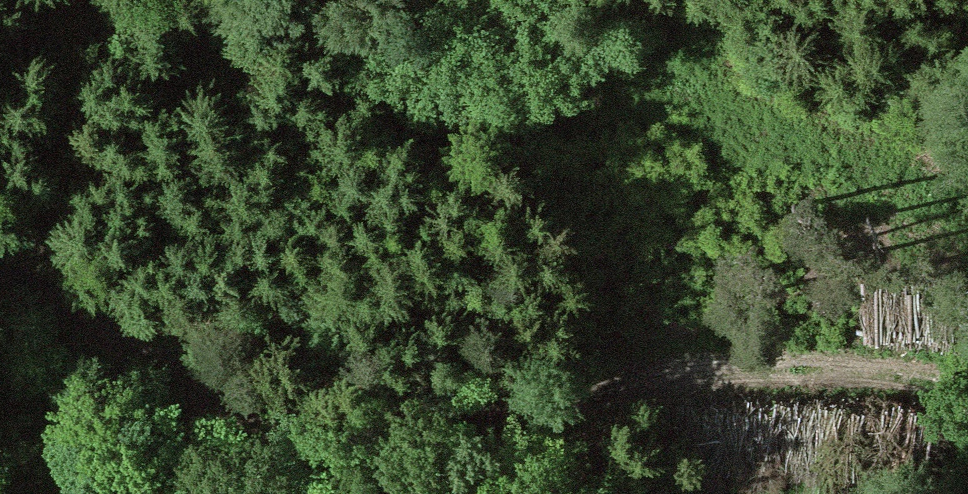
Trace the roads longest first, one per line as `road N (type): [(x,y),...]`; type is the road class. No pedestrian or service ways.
road 1 (track): [(0,264),(225,319),(496,362),(933,381),(967,394)]
road 2 (track): [(665,371),(545,390),(419,428),(321,493)]

